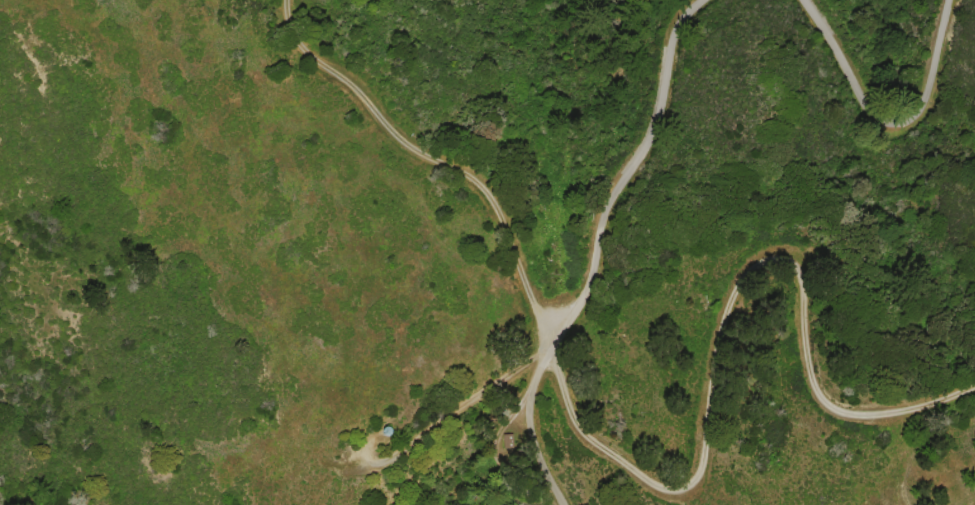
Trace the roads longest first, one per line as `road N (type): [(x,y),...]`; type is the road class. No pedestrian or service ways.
road 1 (track): [(293,0),(305,47),(362,87),(423,152),(487,186),(512,226),(590,438),(661,490),(682,493),(708,468),(727,326),(744,287),(776,262),(798,265),(808,283),(815,362),(825,393),(848,414),(885,418),(974,388)]
road 2 (track): [(702,0),(677,29),(599,269),(538,374),(528,431),(562,504)]
road 3 (track): [(950,0),(935,78),(910,123),(869,108),(799,0)]
road 4 (track): [(558,342),(405,456),(366,468)]

